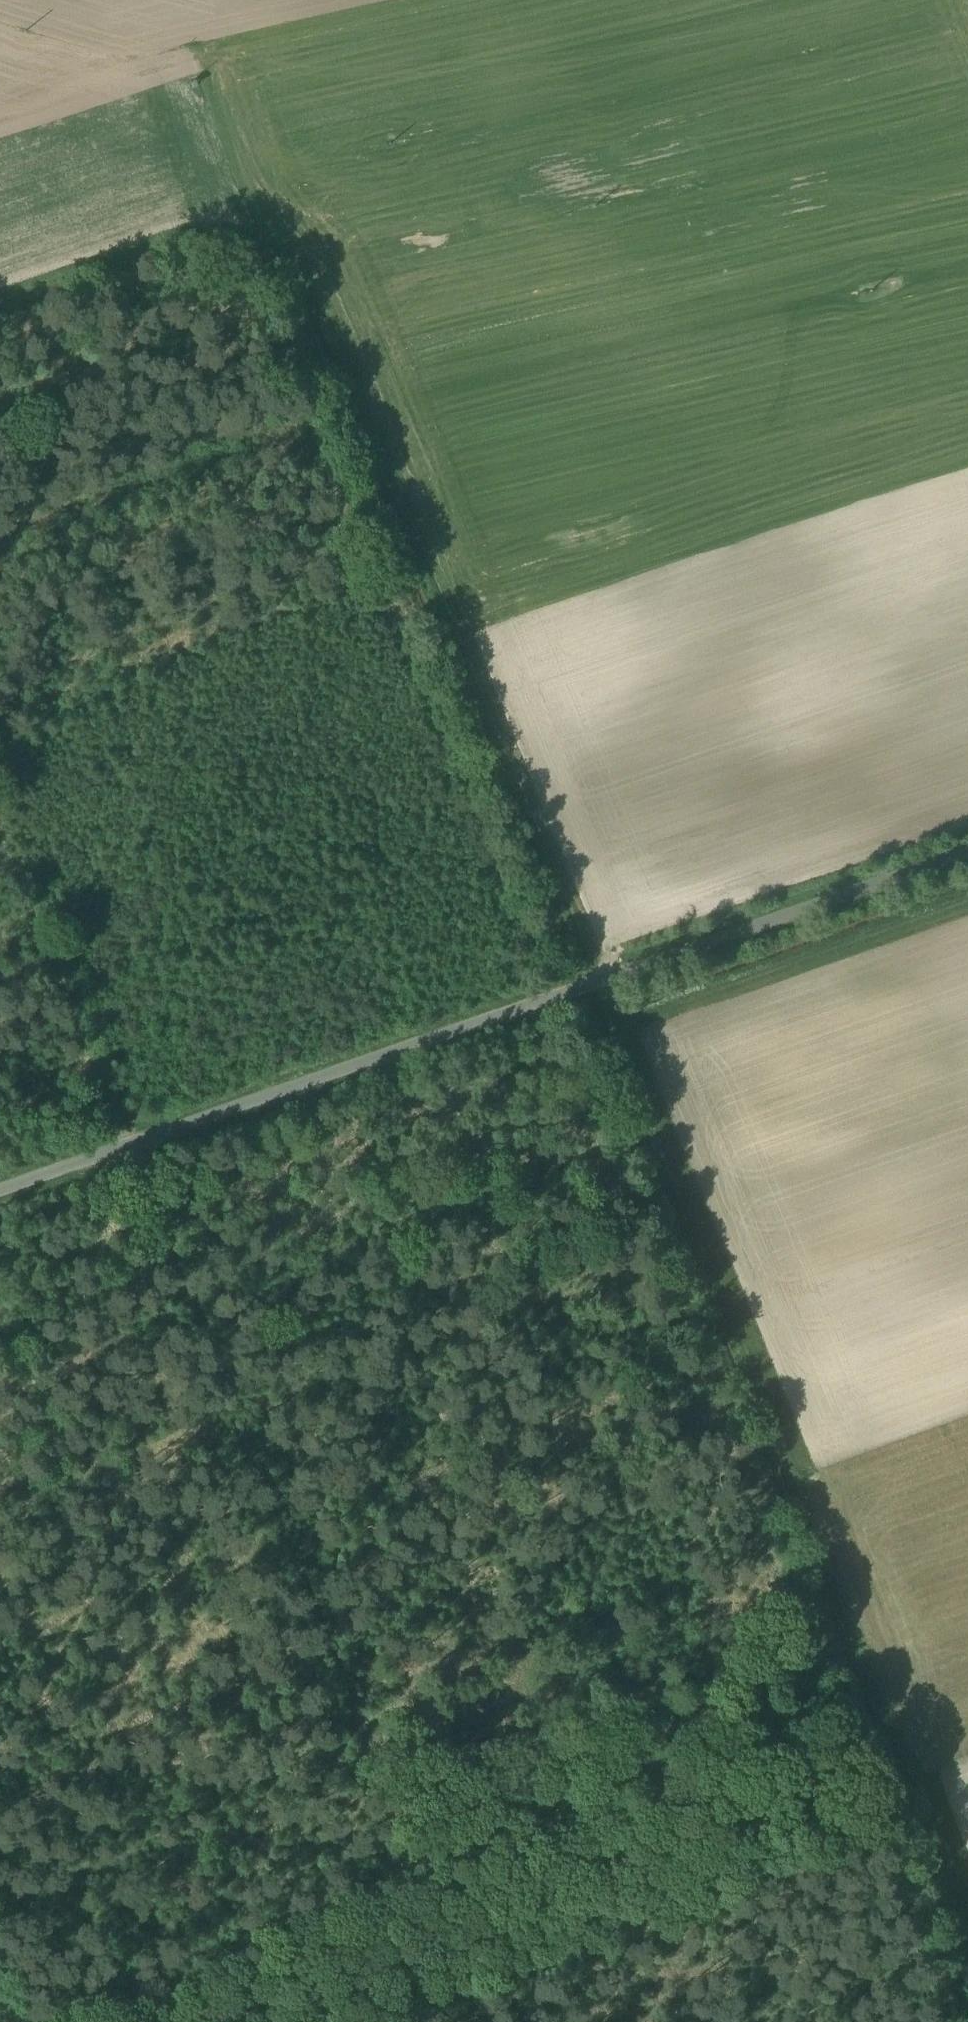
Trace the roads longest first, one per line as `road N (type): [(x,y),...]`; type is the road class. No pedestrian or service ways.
road 1 (unclassified): [(0,1202),(967,855)]

